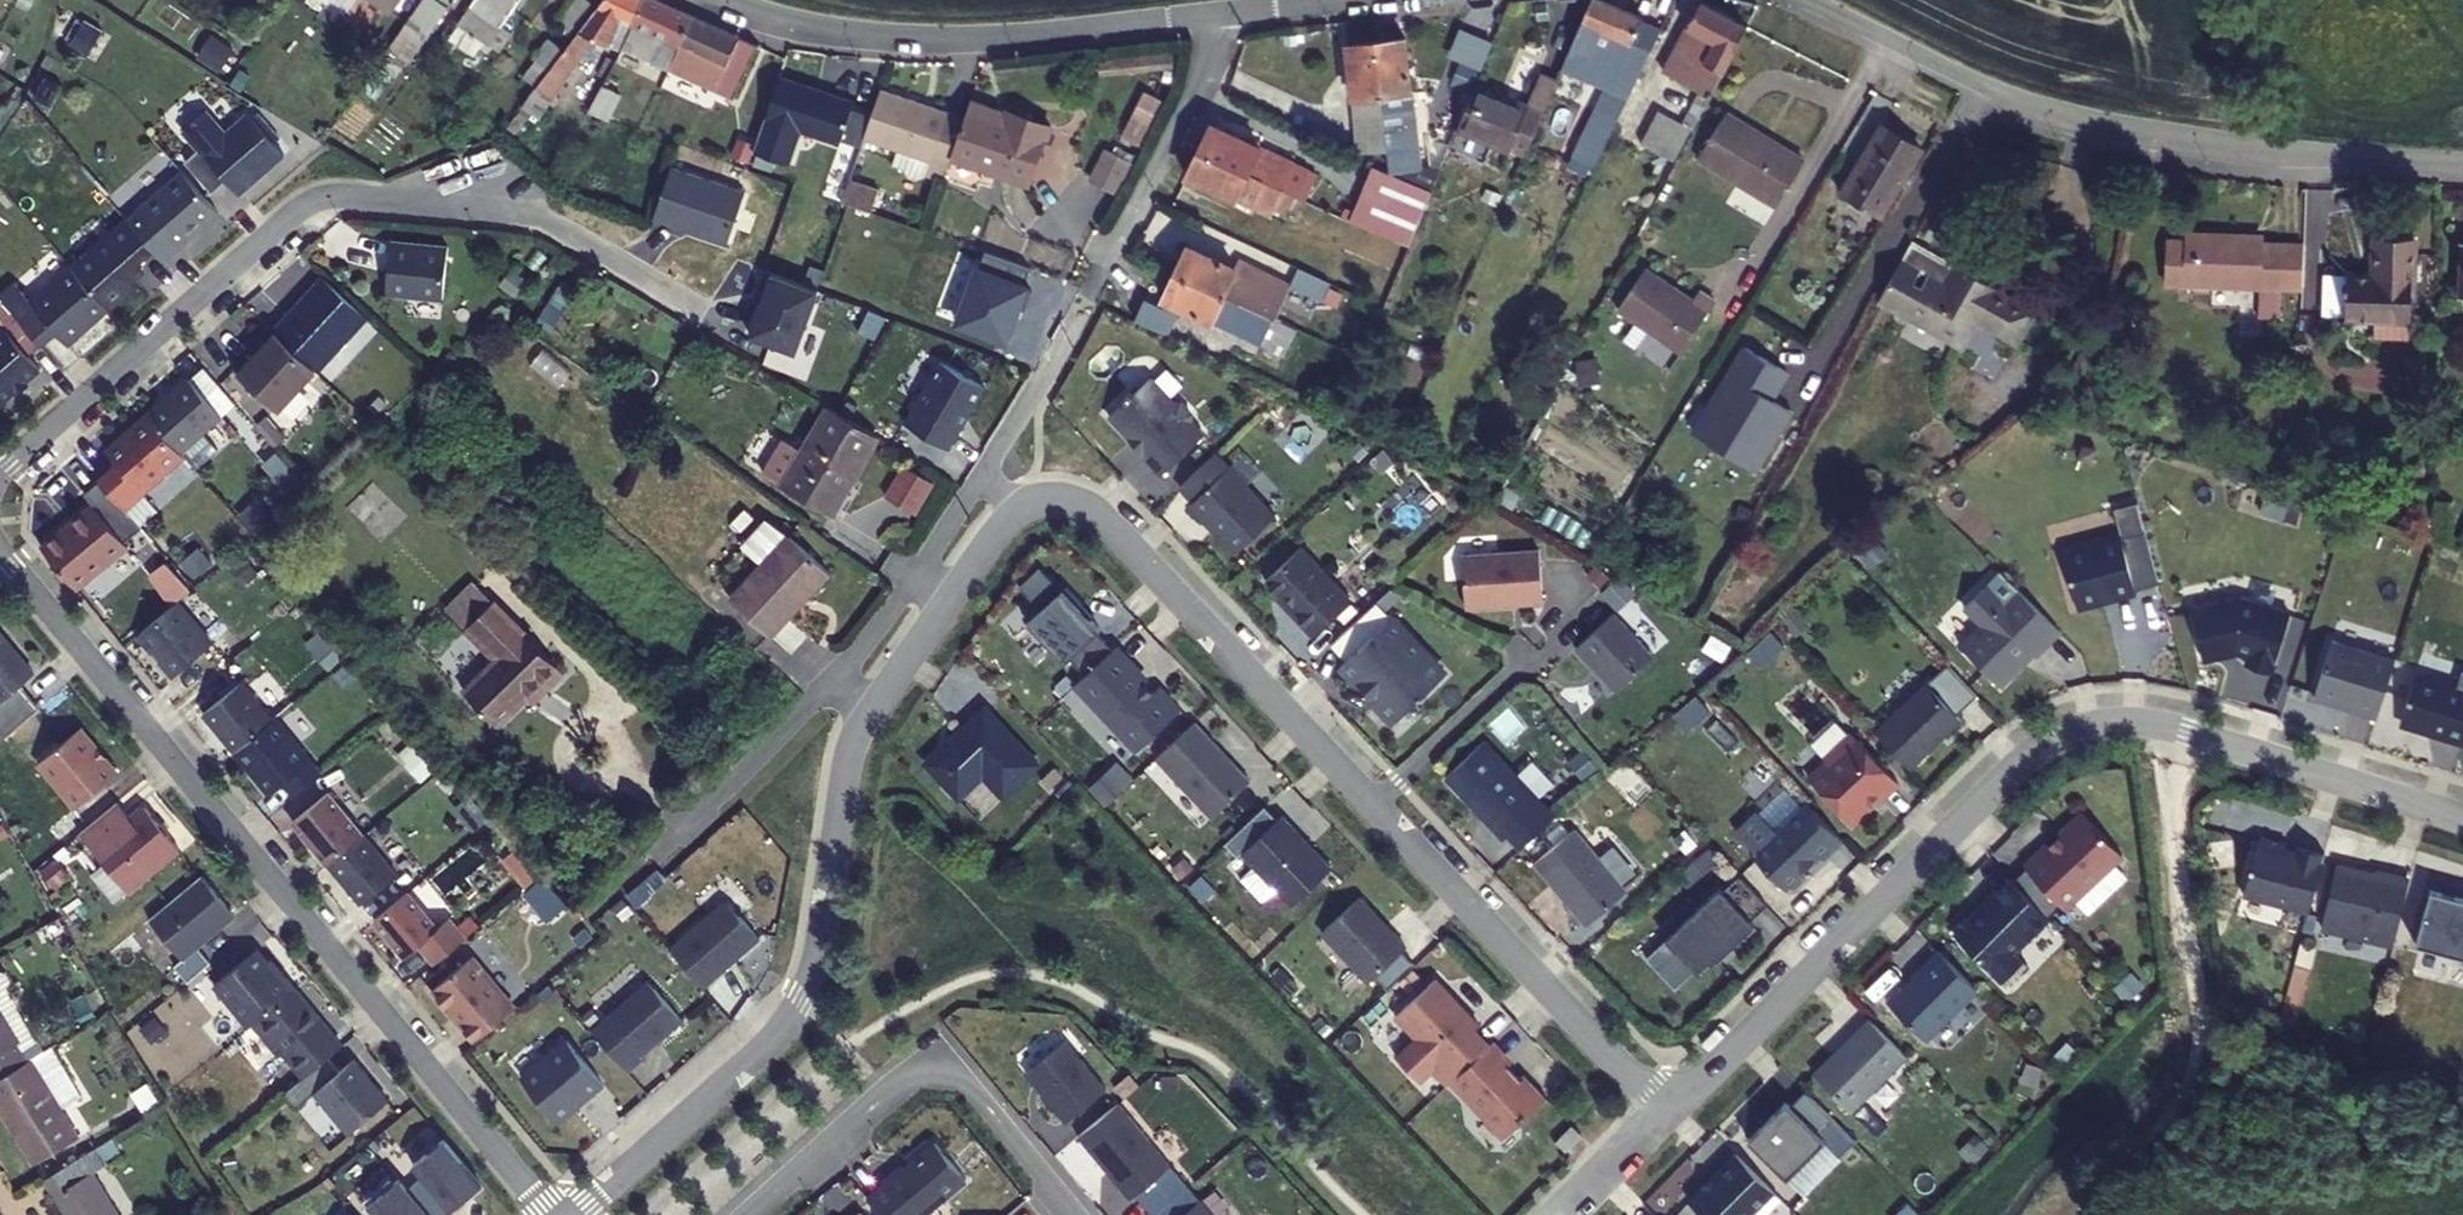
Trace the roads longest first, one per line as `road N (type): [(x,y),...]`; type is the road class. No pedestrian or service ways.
road 1 (residential): [(2462,819),(2152,723),(2080,728),(2016,767),(1666,1117)]
road 2 (residential): [(549,1214),(0,553)]
road 3 (residential): [(0,470),(295,211),(323,196),(546,217),(698,309)]
road 4 (residential): [(2462,163),(2311,153),(2087,123),(2001,94),(1812,0)]
road 5 (residential): [(868,715),(847,769),(820,943),(798,1002),(764,1049),(578,1214)]
road 6 (residential): [(1211,14),(917,39),(798,26),(717,0)]
road 7 (residential): [(1371,804),(1118,531),(1063,498),(1020,508)]
road 8 (residential): [(1078,1214),(972,1087),(940,1075),(890,1091),(749,1214)]
road 9 (residential): [(1666,1117),(1371,804)]
road 10 (residential): [(1124,228),(984,468)]
road 11 (residential): [(838,676),(656,850)]
road 12 (residential): [(1124,228),(1201,86),(1211,14)]
road 13 (residential): [(1371,804),(1529,653)]
road 14 (residential): [(1666,1117),(1565,1214)]
road 15 (residential): [(948,603),(868,715)]
road 16 (residential): [(916,575),(838,676)]
road 17 (residential): [(984,468),(916,575)]
road 18 (residential): [(1020,508),(948,603)]

